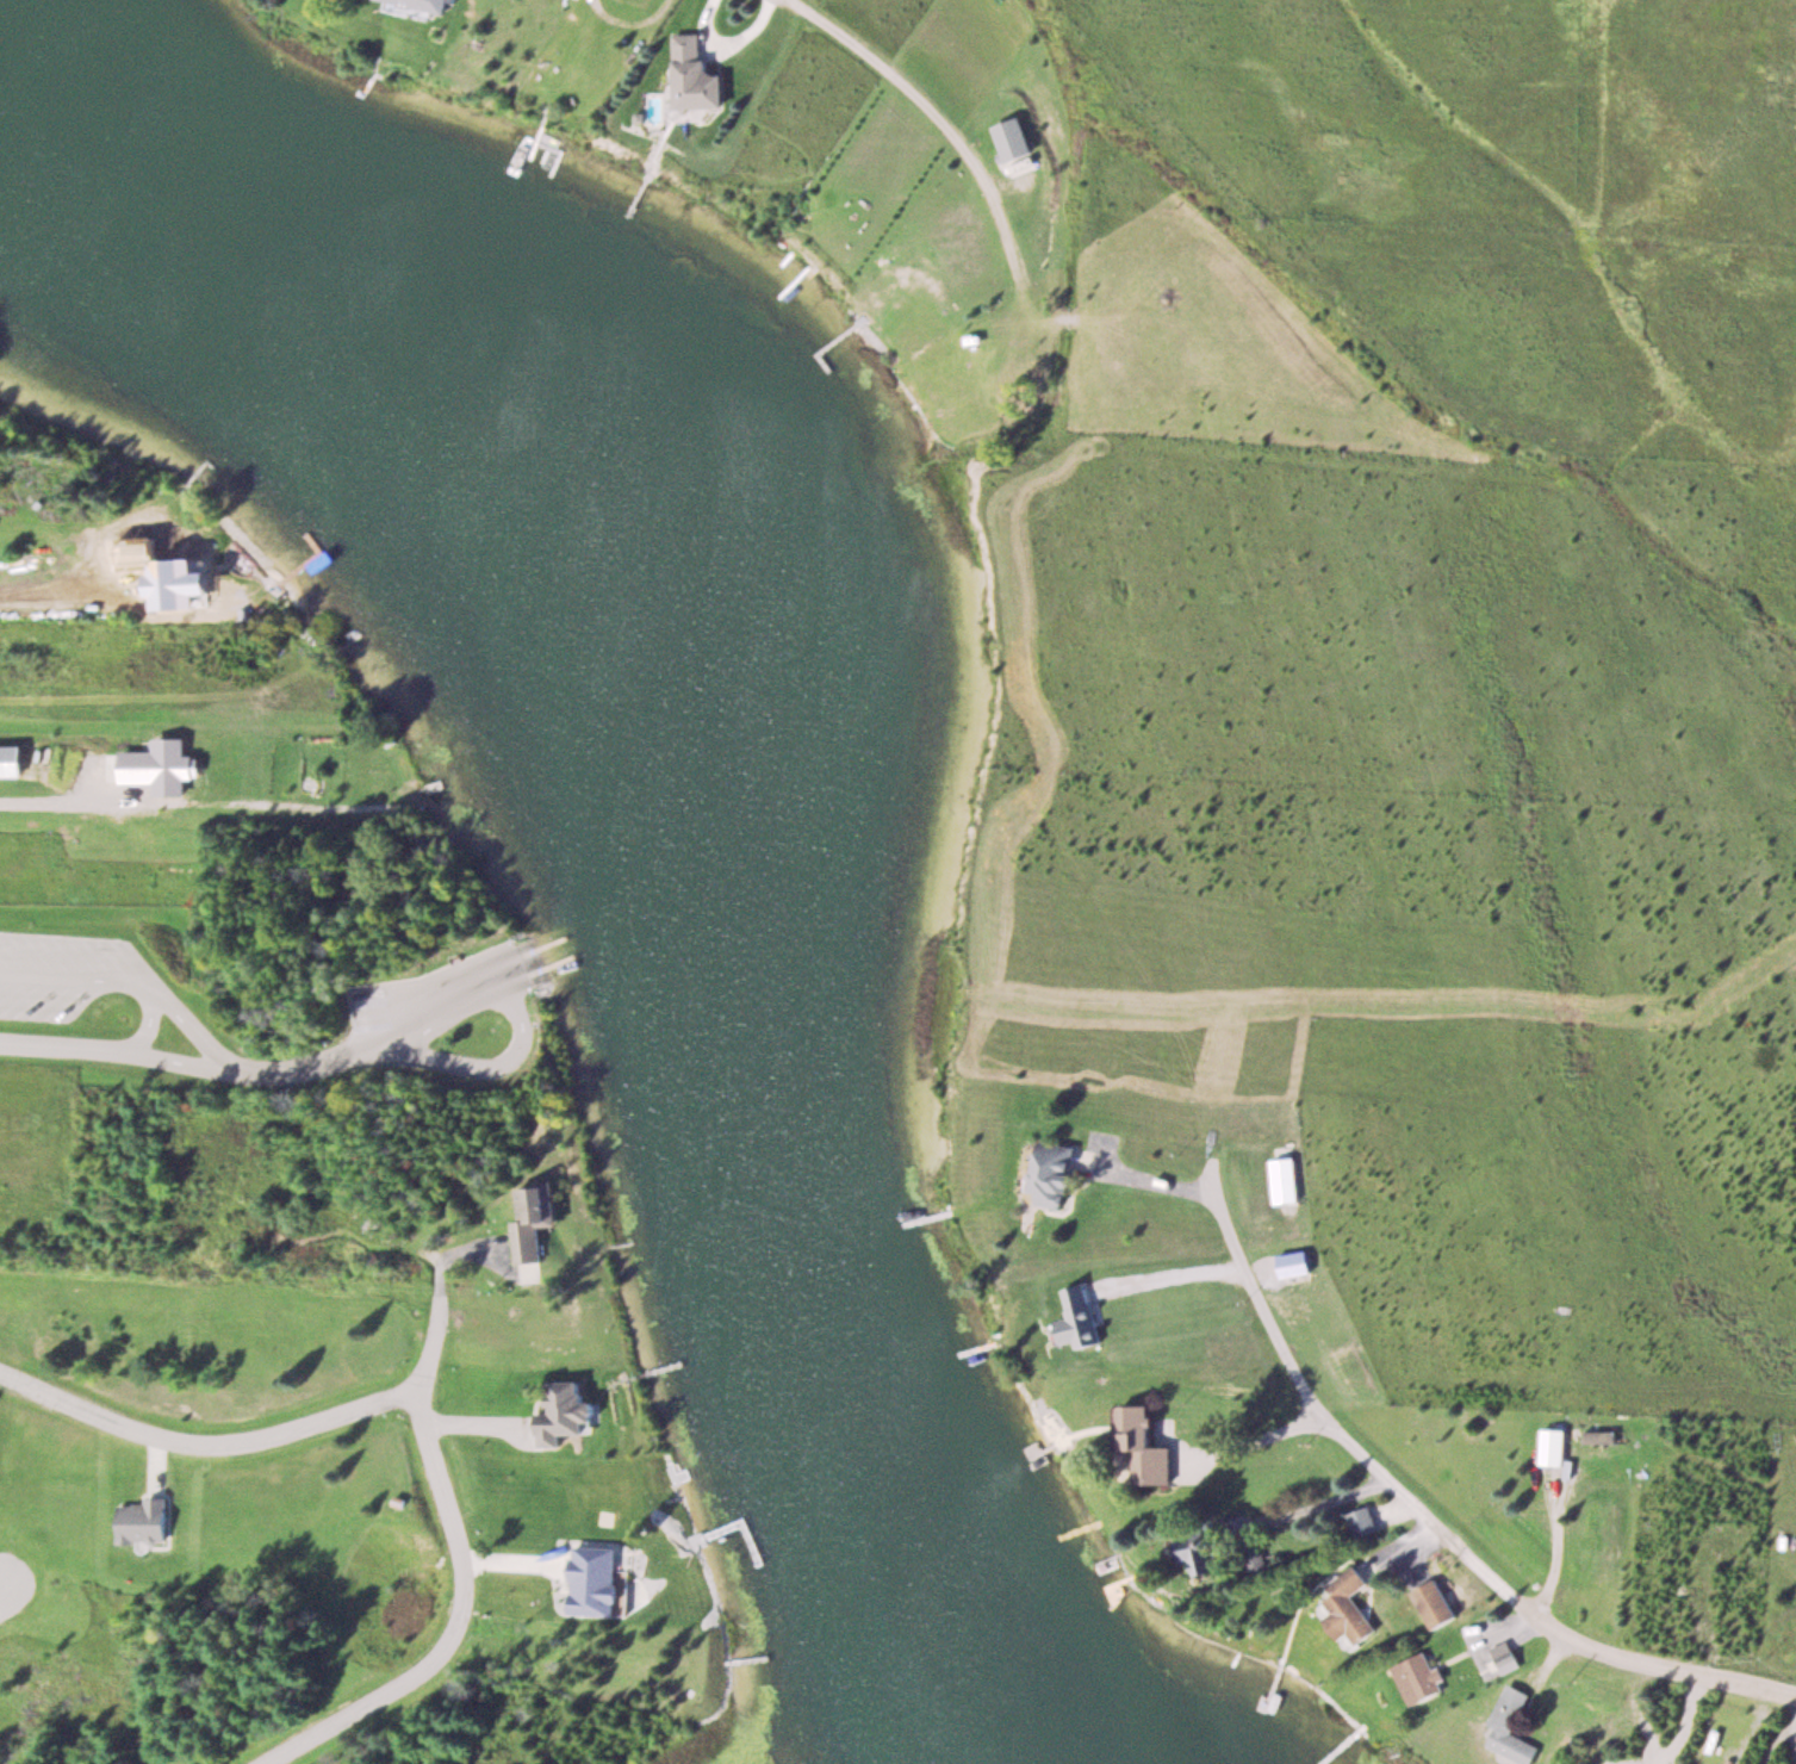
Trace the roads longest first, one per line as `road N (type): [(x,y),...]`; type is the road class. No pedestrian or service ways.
road 1 (residential): [(1795,1695),(1585,1645),(1324,1400)]
road 2 (residential): [(418,1397),(471,1582),(465,1622),(448,1654),(417,1685),(279,1763)]
road 3 (residential): [(776,0),(855,41),(964,143),(1086,331)]
road 4 (residential): [(0,1368),(142,1434),(187,1445),(237,1445),(418,1397)]

